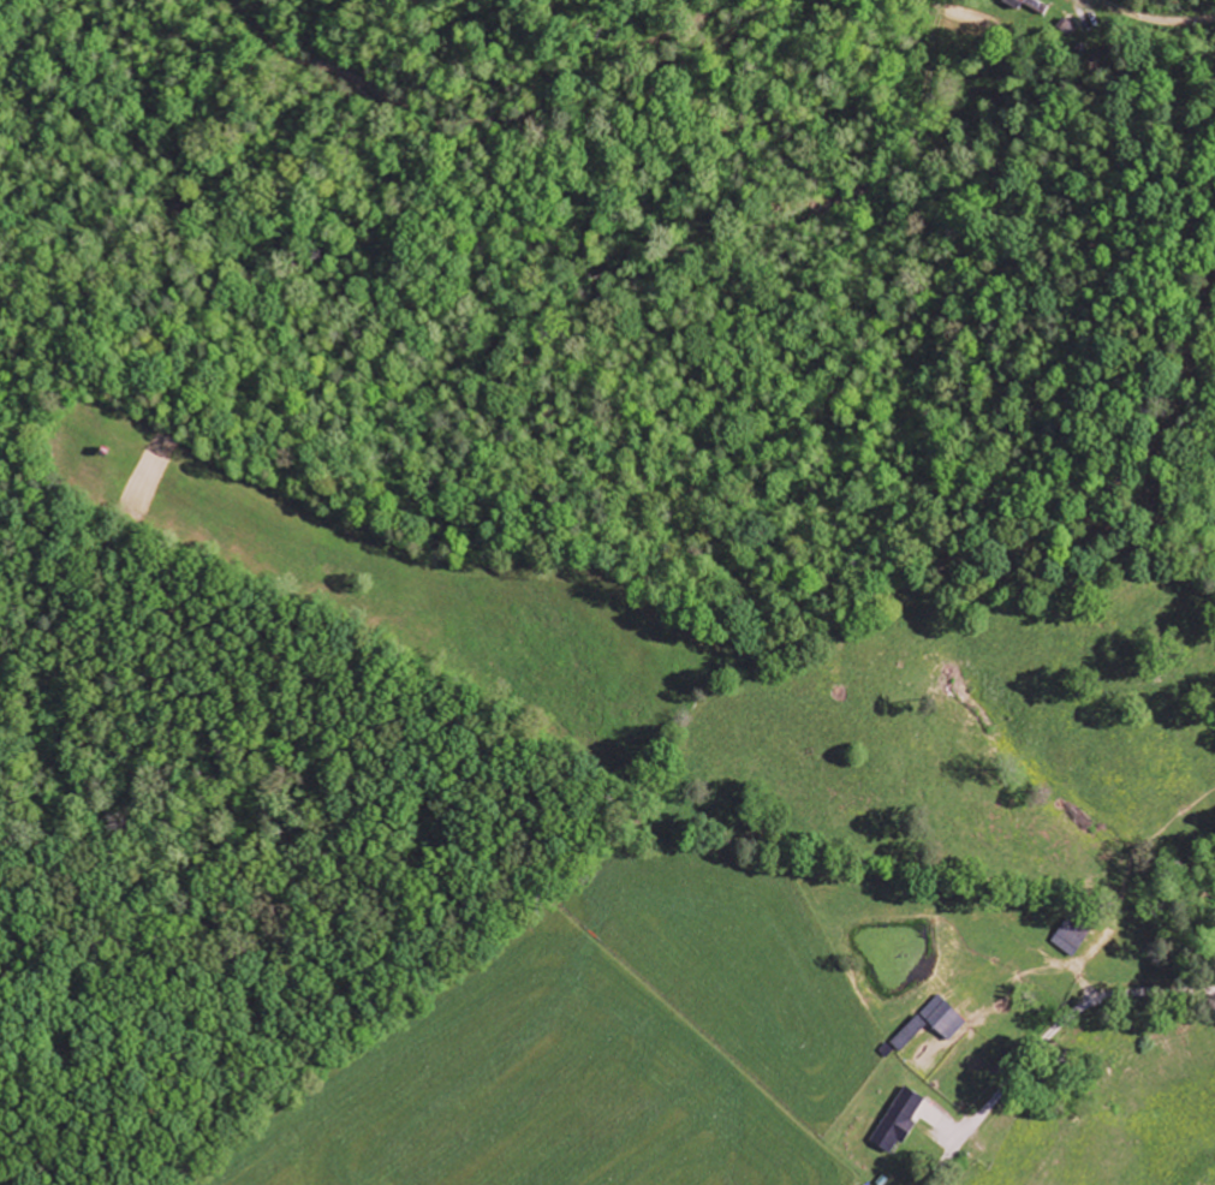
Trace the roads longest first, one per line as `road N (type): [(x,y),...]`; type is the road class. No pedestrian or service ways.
road 1 (residential): [(1098,0),(1137,17),(1214,17)]

